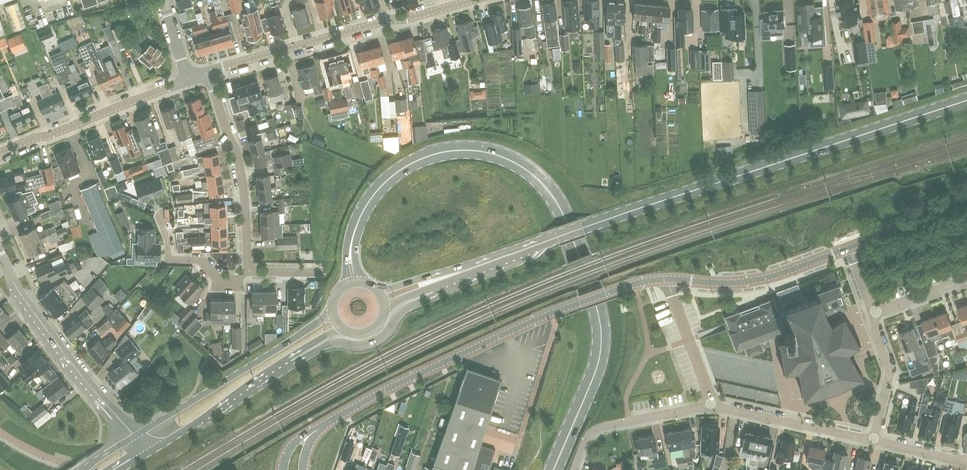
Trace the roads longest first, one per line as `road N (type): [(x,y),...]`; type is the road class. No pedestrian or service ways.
road 1 (primary): [(489,262),(966,100)]
road 2 (tertiary): [(326,423),(521,326),(636,282),(670,279)]
road 3 (secondary): [(353,283),(352,243),(366,207),(396,173),(429,156),(477,150),(515,162),(544,184),(565,222)]
road 4 (residential): [(209,71),(470,0)]
road 5 (secondary): [(554,469),(601,351),(595,306),(565,222)]
road 6 (primary): [(332,313),(136,436)]
road 7 (unclassified): [(136,436),(28,308),(0,255)]
road 8 (residential): [(247,272),(240,166),(209,71)]
road 9 (residential): [(0,153),(188,79)]
road 10 (primary): [(292,357),(329,344),(368,346),(401,312),(454,281)]
road 11 (tertiary): [(670,279),(756,280),(849,247)]
road 12 (primary): [(150,450),(292,357)]
road 13 (residential): [(875,441),(712,406)]
road 14 (residential): [(712,406),(594,430),(573,469)]
road 15 (residential): [(161,211),(168,259),(202,260),(221,281),(247,272)]
road 16 (residential): [(712,406),(670,279)]
road 17 (residential): [(875,441),(891,379),(874,315)]
road 18 (tertiary): [(849,247),(966,203)]

